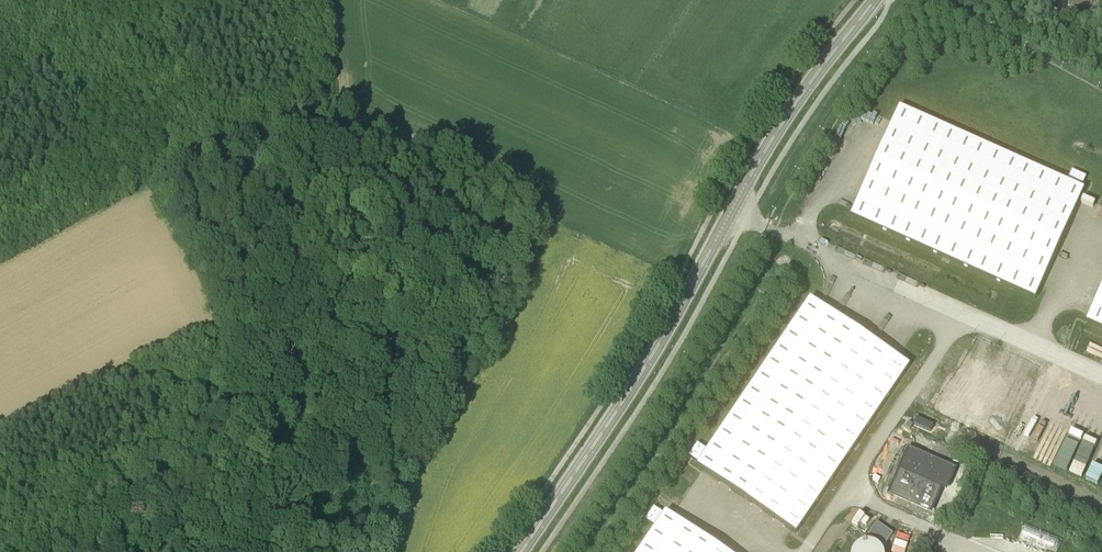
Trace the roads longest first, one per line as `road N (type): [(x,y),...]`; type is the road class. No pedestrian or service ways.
road 1 (tertiary): [(520,551),(662,337),(795,103),(875,0)]

